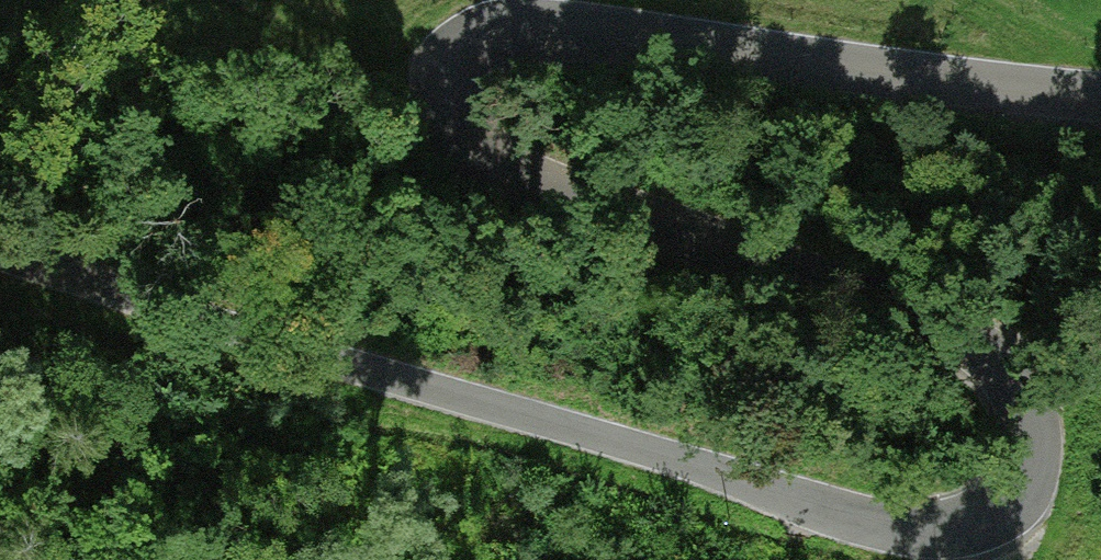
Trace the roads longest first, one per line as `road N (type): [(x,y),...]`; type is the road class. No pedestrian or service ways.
road 1 (track): [(0,263),(915,528),(991,509),(1027,461),(1021,397),(950,338),(492,165),(443,89),(496,29),(731,43),(1100,96)]

